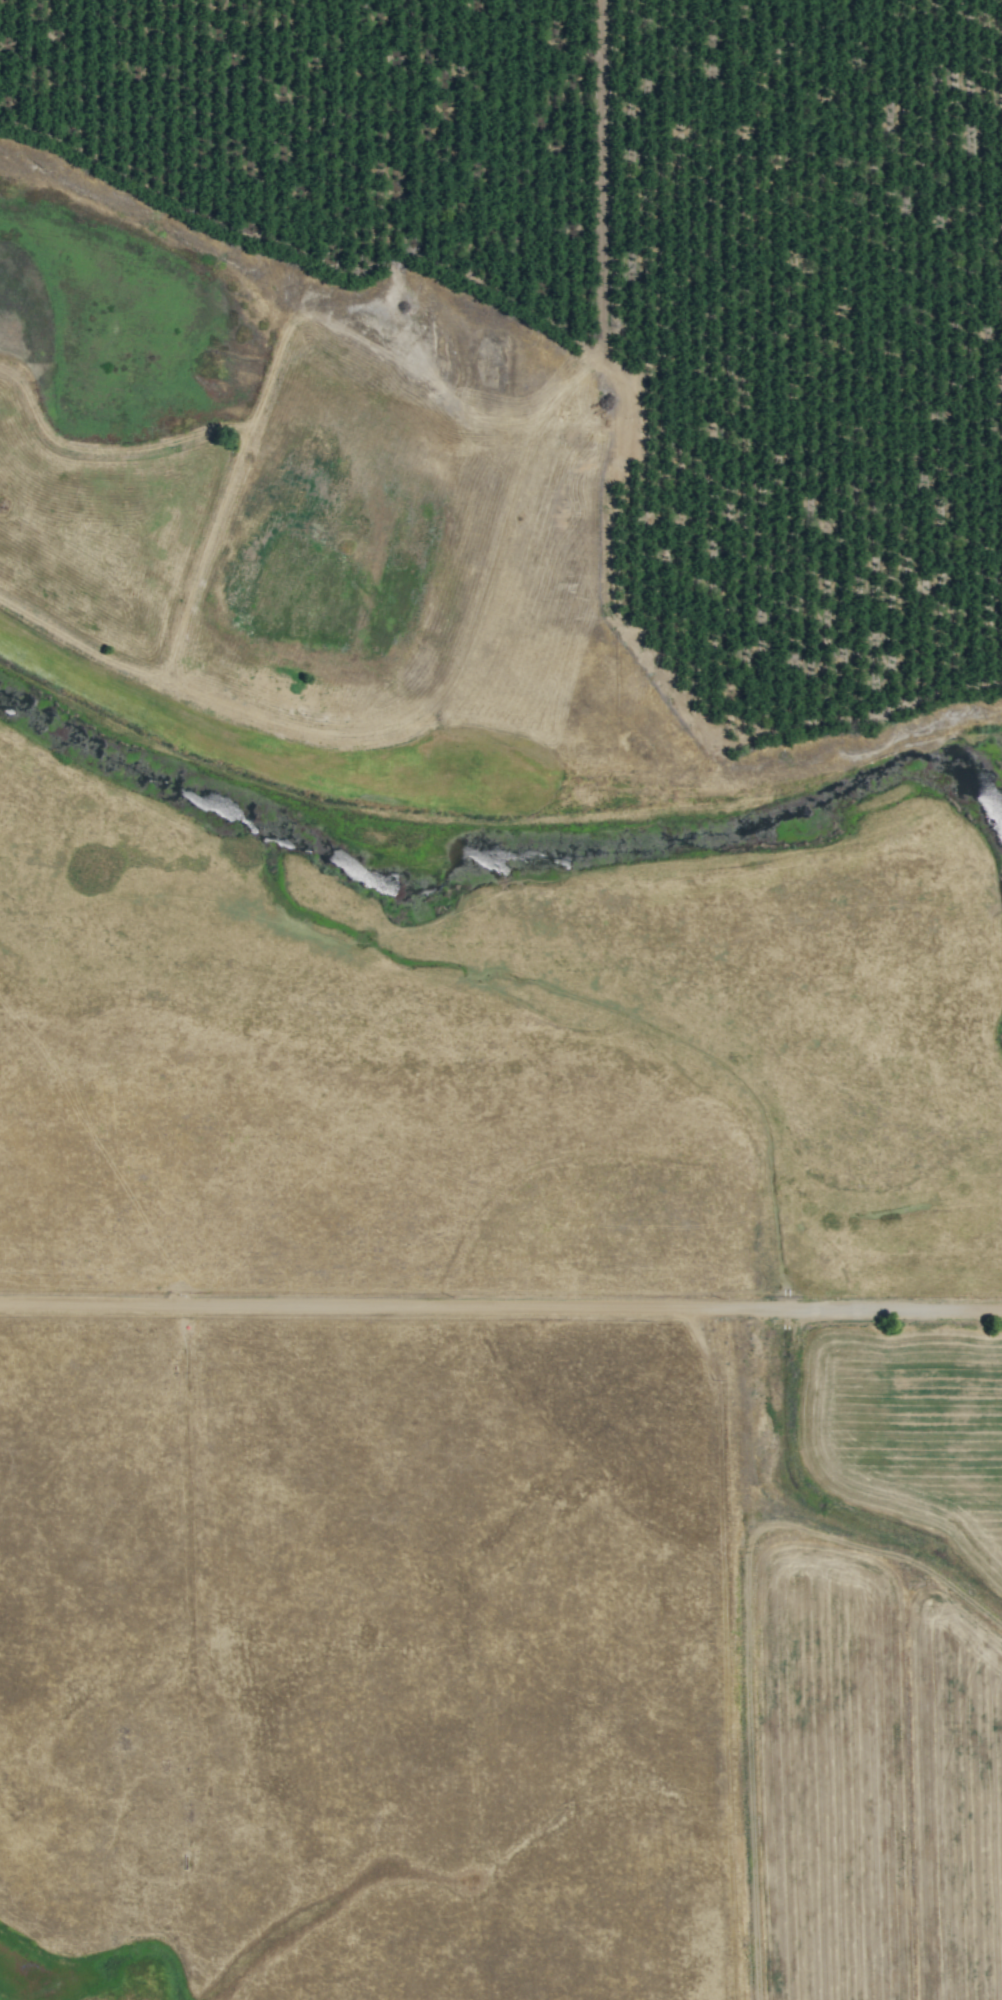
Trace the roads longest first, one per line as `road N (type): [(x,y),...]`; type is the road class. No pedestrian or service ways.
road 1 (residential): [(0,1297),(1001,1304)]

